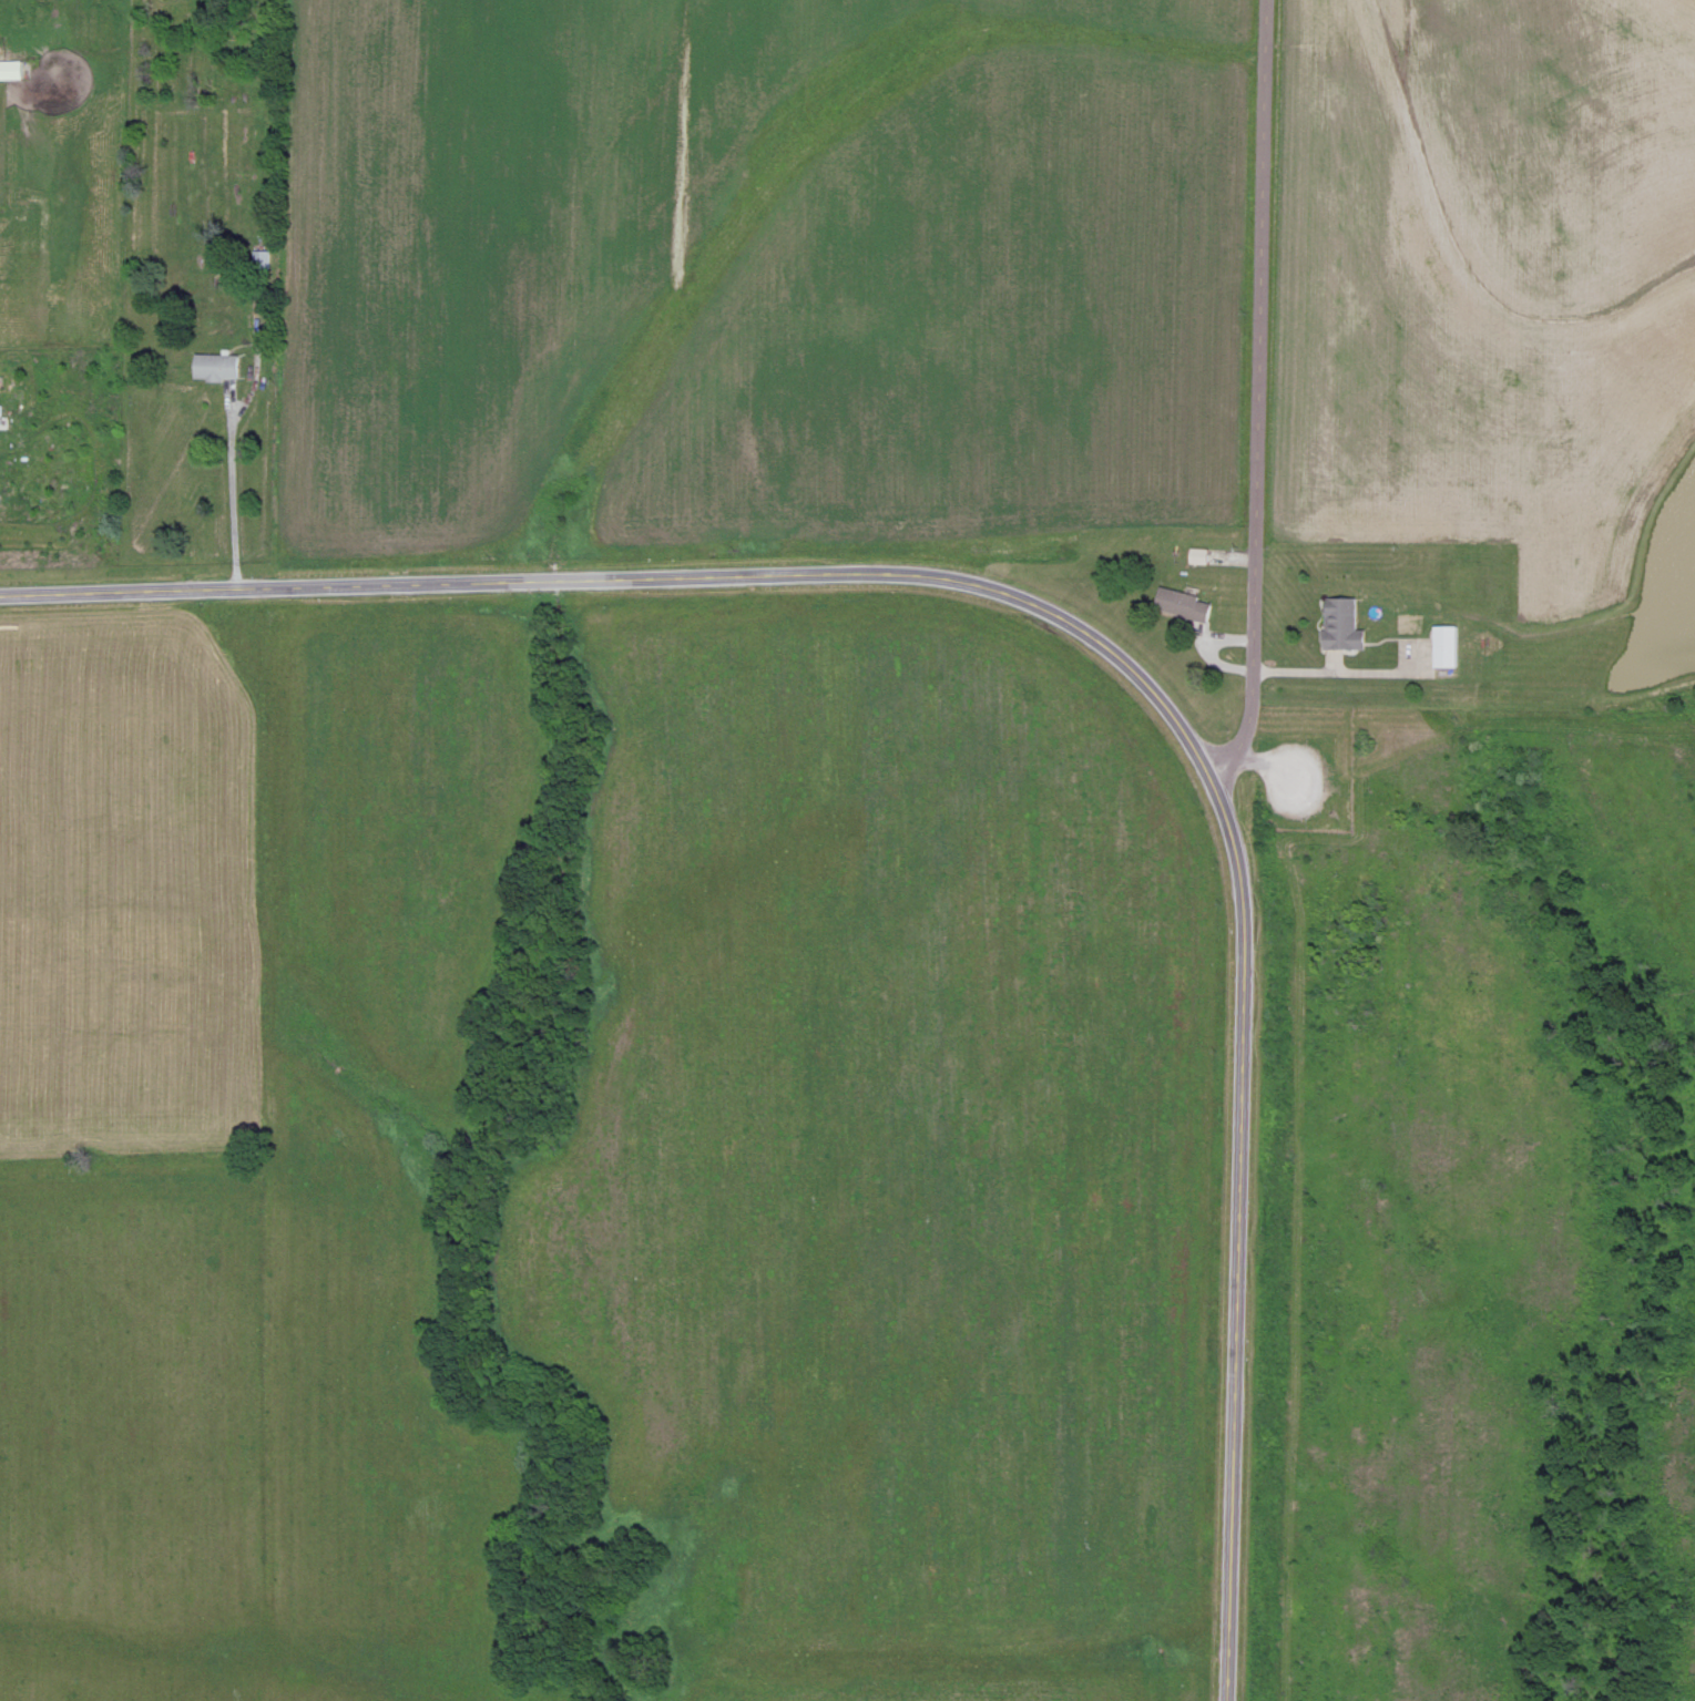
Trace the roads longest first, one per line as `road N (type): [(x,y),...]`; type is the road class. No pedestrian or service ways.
road 1 (tertiary): [(0,595),(871,571),(950,575),(1029,598),(1091,635),(1148,685),(1223,811),(1240,900),(1225,1700)]
road 2 (residential): [(1205,777),(1242,740),(1248,708),(1266,0)]

